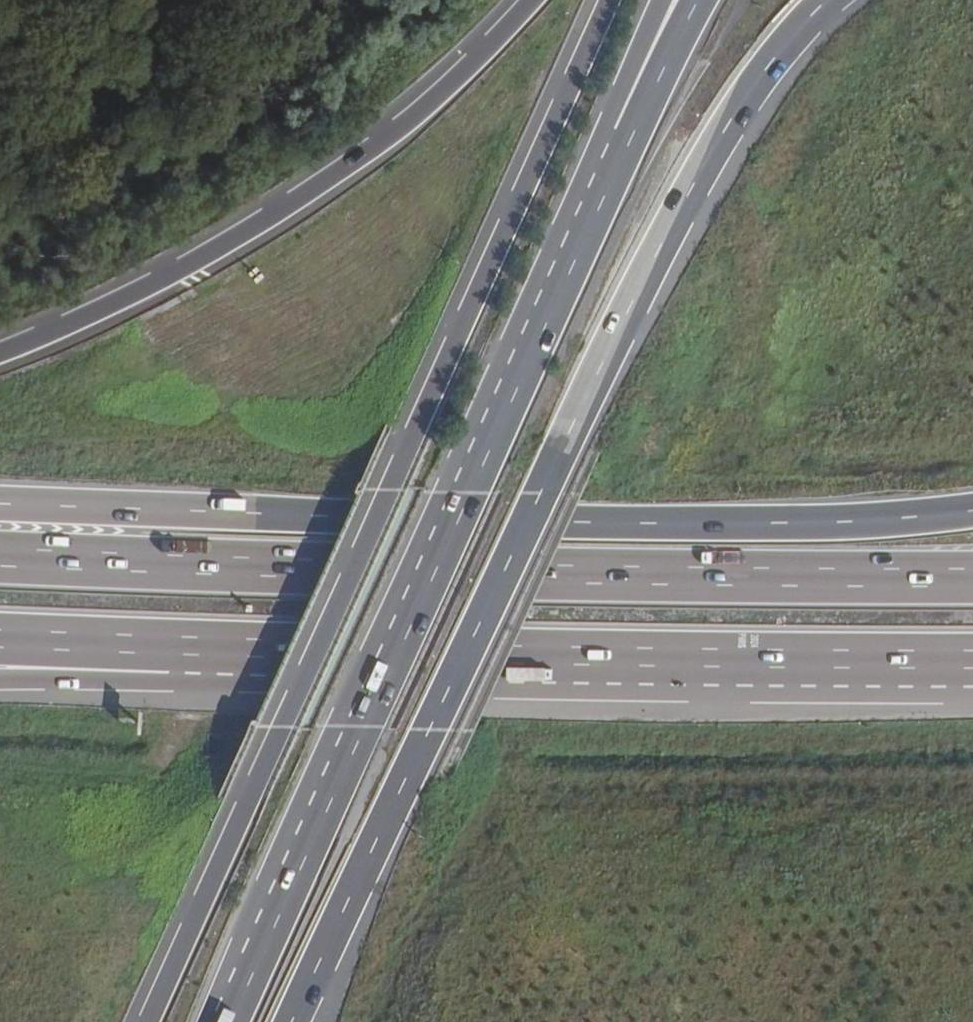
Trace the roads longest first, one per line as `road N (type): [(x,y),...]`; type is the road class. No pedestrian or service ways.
road 1 (motorway): [(613,0),(148,1021)]
road 2 (motorway): [(972,576),(550,575),(0,558)]
road 3 (trunk): [(616,146),(221,1021)]
road 4 (motorway): [(104,644),(548,656),(972,656)]
road 5 (motorway): [(533,0),(401,124),(299,200),(137,292),(0,354)]
road 6 (motorway): [(527,523),(687,197),(761,80),(831,0)]
road 7 (motorway): [(292,1021),(527,523)]
road 8 (motorway): [(527,523),(0,504)]
road 9 (motorway): [(972,511),(866,521),(527,523)]
road 10 (motorway): [(699,0),(616,146)]
road 11 (trunk): [(666,0),(616,146)]

